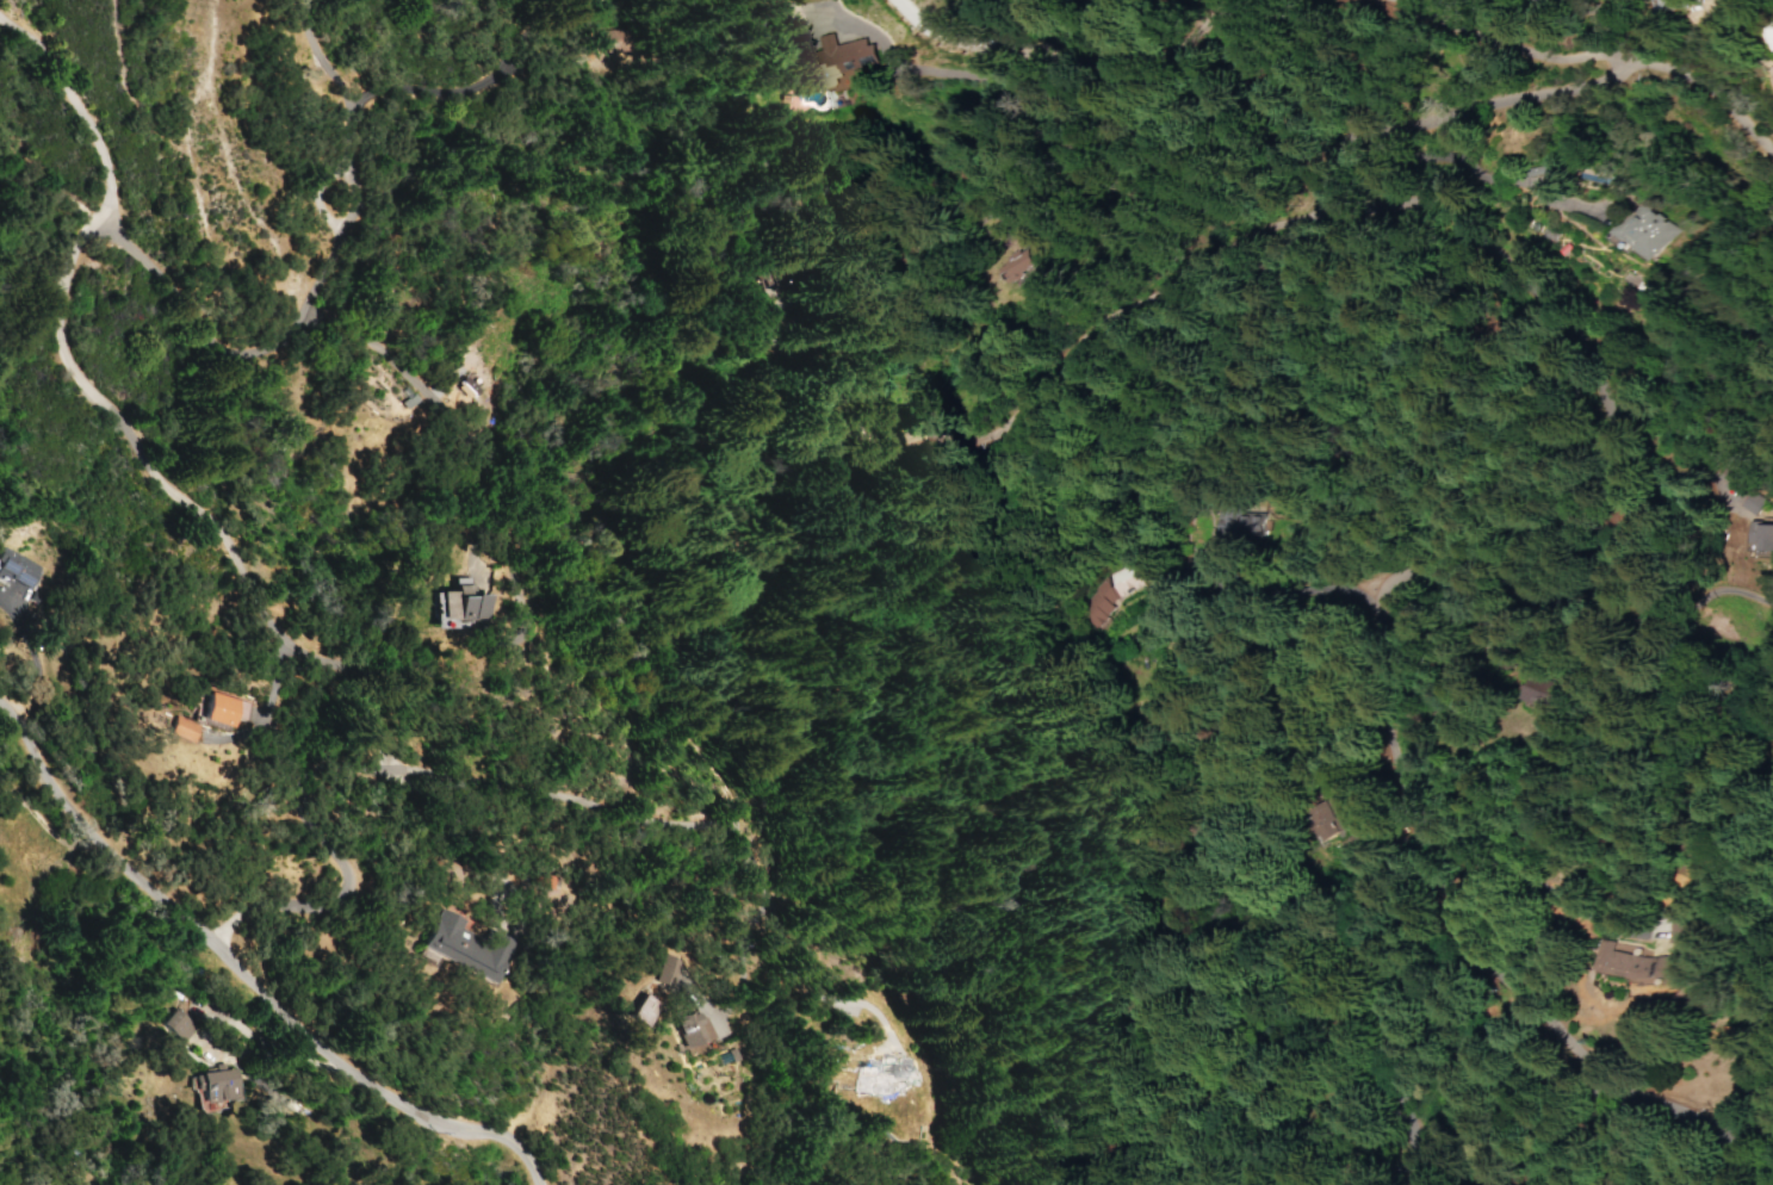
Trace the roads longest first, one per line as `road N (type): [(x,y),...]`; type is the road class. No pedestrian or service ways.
road 1 (residential): [(1577,597),(1598,503),(1589,421),(1564,335),(1474,248),(1389,205),(1307,206),(1289,179),(1291,157),(1439,106),(1616,75),(1649,57),(1772,160)]
road 2 (residential): [(1606,1088),(1525,1016),(1459,899),(1375,699),(1346,601),(1363,572),(1413,570),(1577,597)]
road 3 (residential): [(392,768),(392,726),(409,685),(330,664),(290,640),(230,545),(156,478),(112,411),(64,360),(72,265),(104,211),(106,161)]
road 4 (residential): [(0,699),(97,840),(337,1059),(429,1121),(514,1141),(539,1184)]
road 5 (track): [(733,824),(737,794),(695,682),(676,590),(692,534),(700,427),(713,389),(731,371),(763,367),(805,405),(906,434)]
road 6 (residential): [(1725,1184),(1676,1127),(1606,1088),(1525,1072),(1396,989),(1372,994),(1359,1013),(1397,1184)]
road 7 (residential): [(211,944),(261,906),(340,901),(348,871),(304,817),(305,778),(330,764),(392,768)]
road 8 (residential): [(106,161),(47,50),(0,17)]

